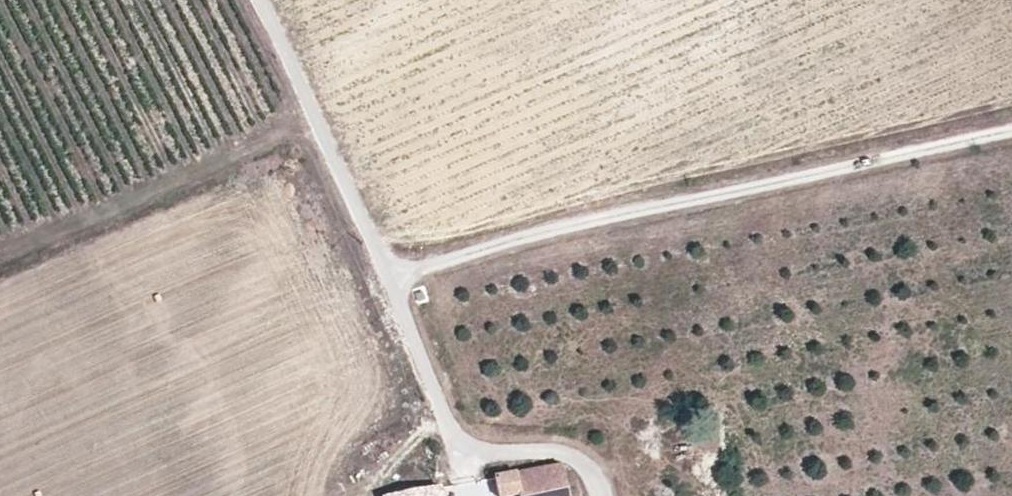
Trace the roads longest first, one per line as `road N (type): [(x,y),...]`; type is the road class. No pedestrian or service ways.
road 1 (unclassified): [(257,0),(390,280),(459,452),(572,456),(593,495)]
road 2 (track): [(390,280),(451,253),(1011,124)]

